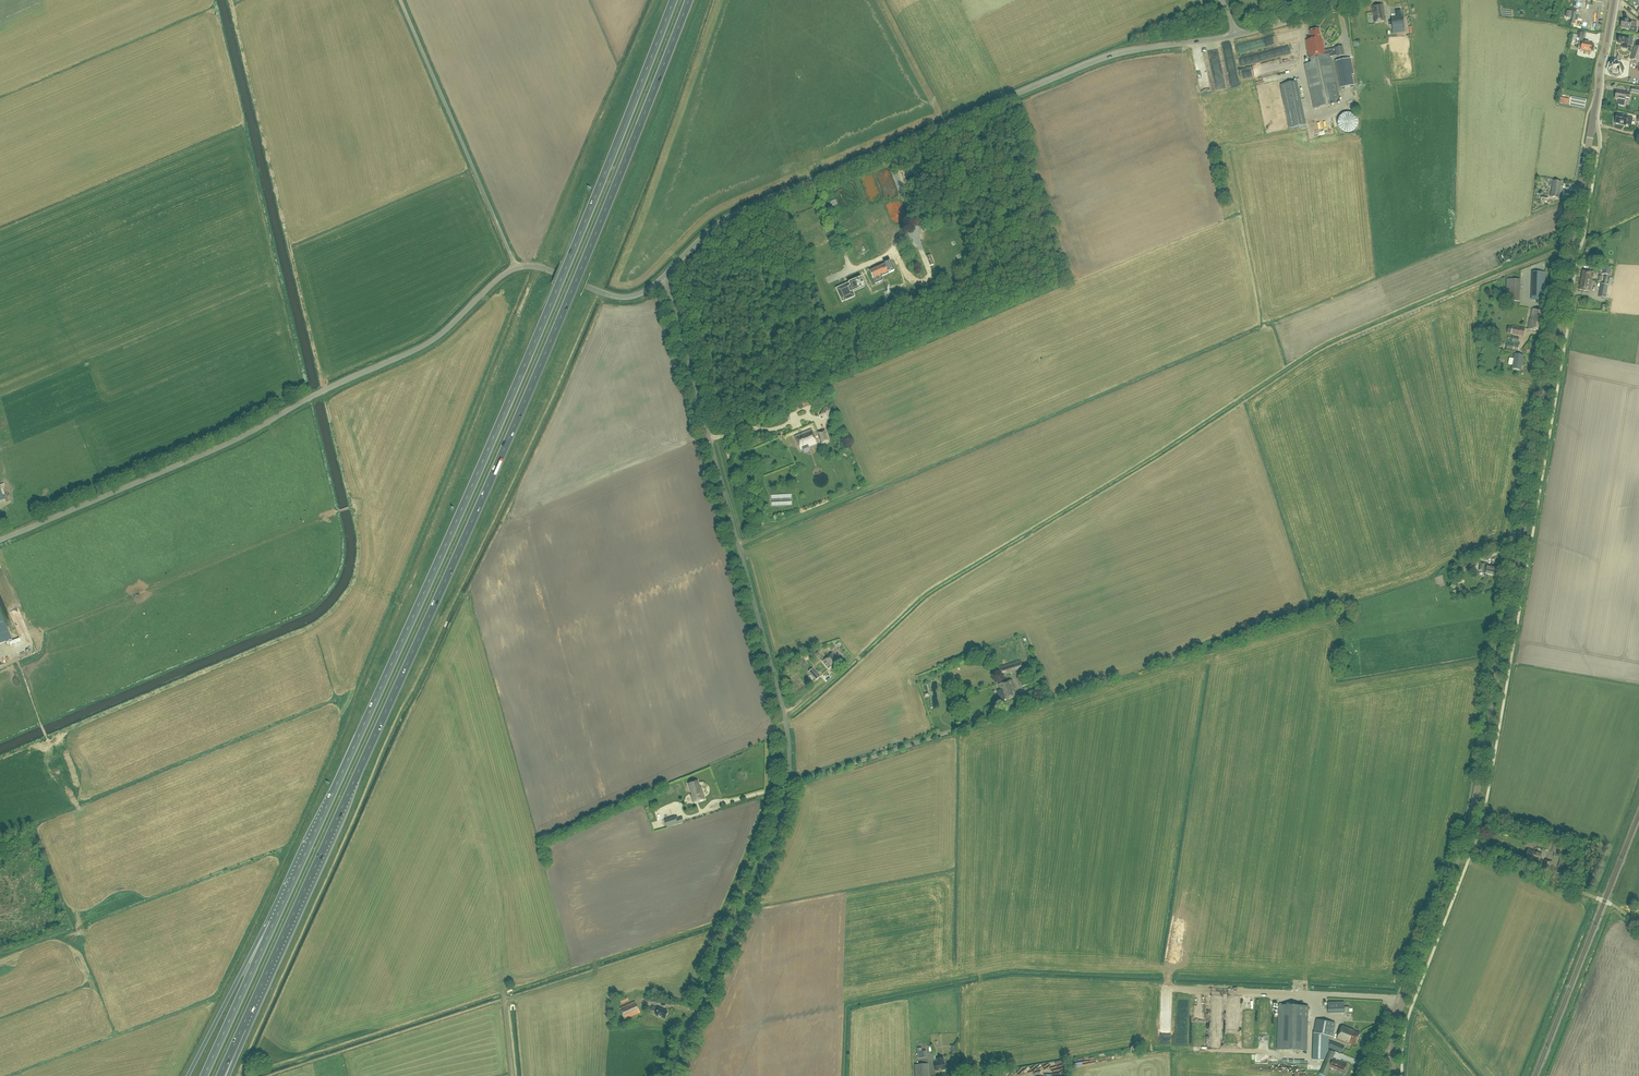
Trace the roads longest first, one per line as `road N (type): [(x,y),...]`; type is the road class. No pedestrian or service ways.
road 1 (trunk): [(242,1028),(536,376),(689,0)]
road 2 (secondary): [(1392,1075),(1400,1006),(1472,813),(1614,0)]
road 3 (trunk): [(673,0),(512,393),(274,923)]
road 4 (unclassified): [(670,1075),(759,876),(786,800),(789,758),(783,708),(661,279)]
road 5 (unclassified): [(0,540),(222,447),(425,345),(517,268),(567,278)]
road 6 (unclassified): [(812,181),(1103,58),(1239,36)]
road 7 (track): [(517,268),(400,0)]
road 8 (track): [(1338,346),(1570,250)]
road 9 (unclassified): [(661,279),(715,225),(812,181)]
road 10 (trunk): [(274,923),(187,1075)]
road 11 (trunk): [(274,923),(204,1075)]
road 12 (unclassified): [(1239,36),(1360,0)]

